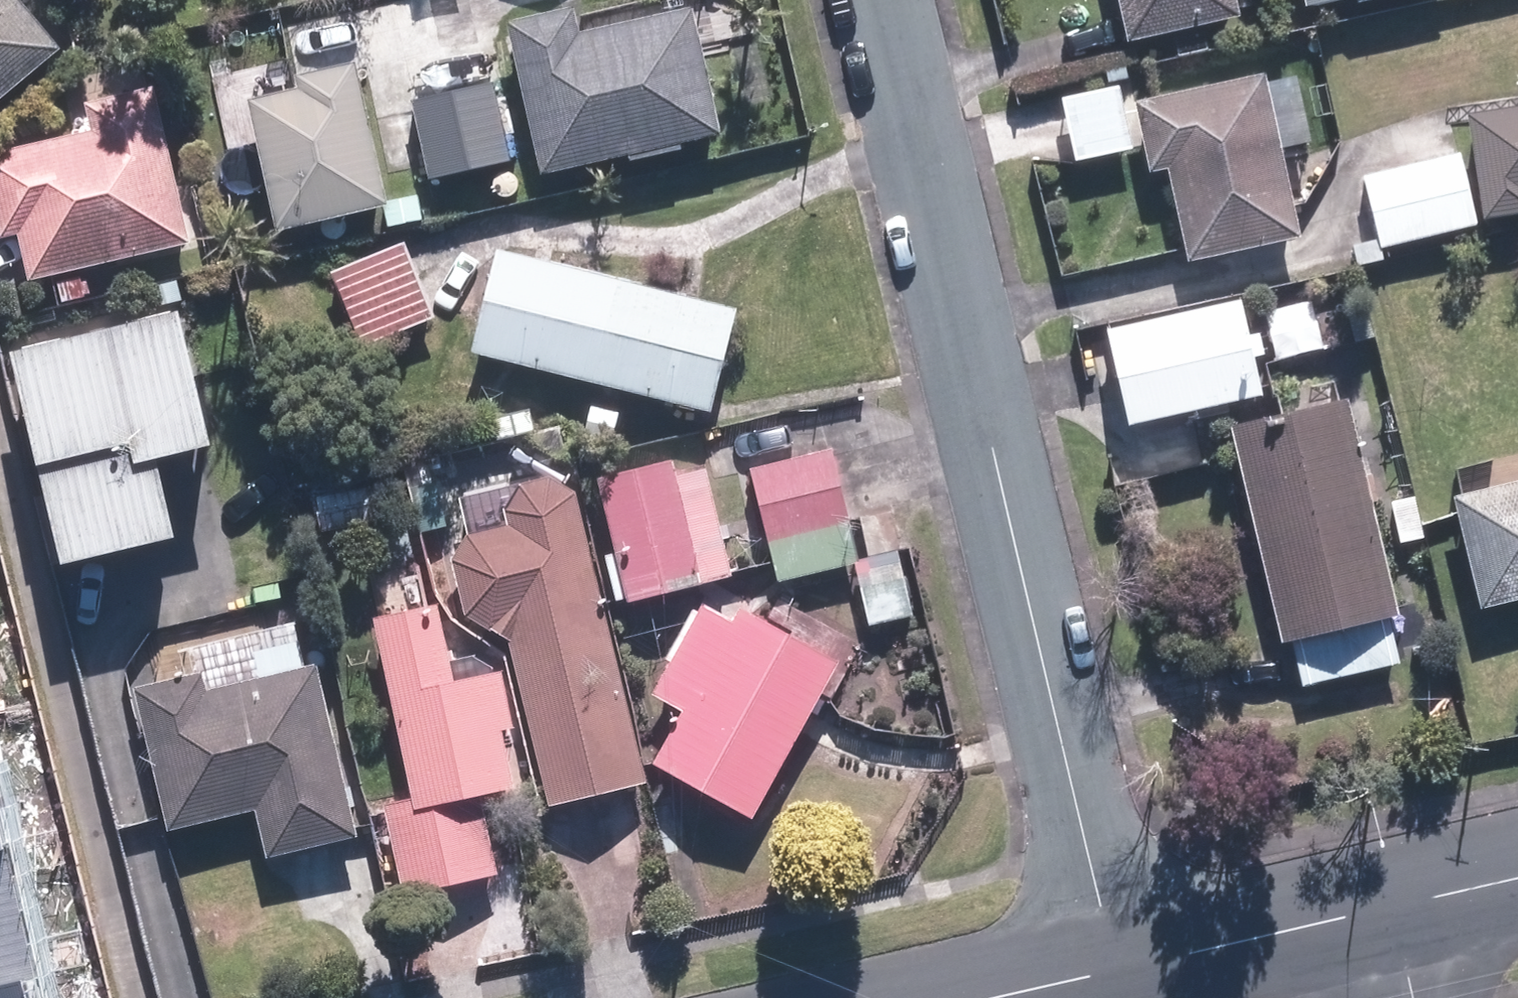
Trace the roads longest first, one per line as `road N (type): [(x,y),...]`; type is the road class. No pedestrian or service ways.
road 1 (residential): [(880,0),(1114,971)]
road 2 (tertiary): [(1114,971),(1392,906)]
road 3 (tertiary): [(1392,906),(1517,876)]
road 4 (tertiary): [(996,997),(1114,971)]

